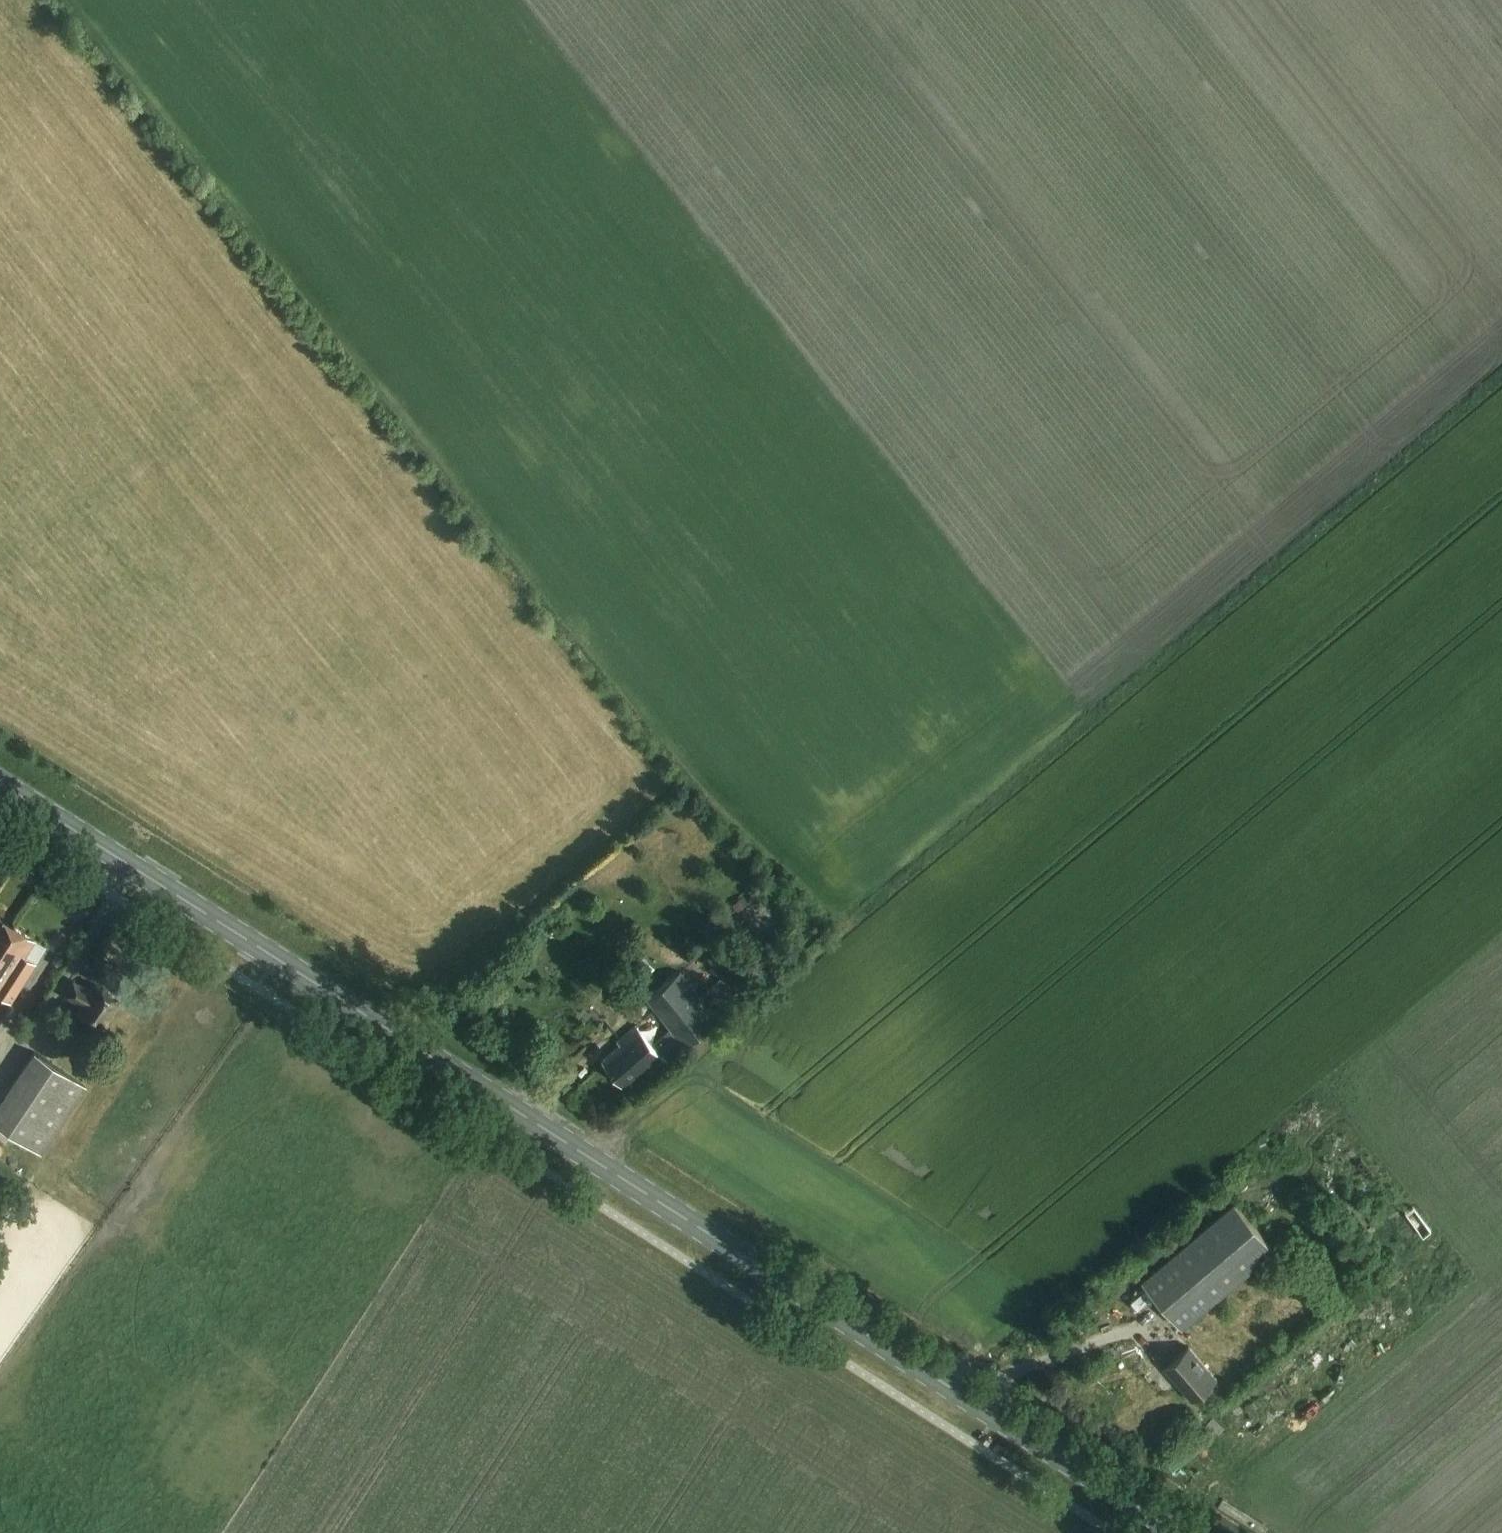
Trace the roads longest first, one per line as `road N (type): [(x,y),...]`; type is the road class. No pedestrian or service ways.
road 1 (primary): [(1181,1532),(0,779)]

